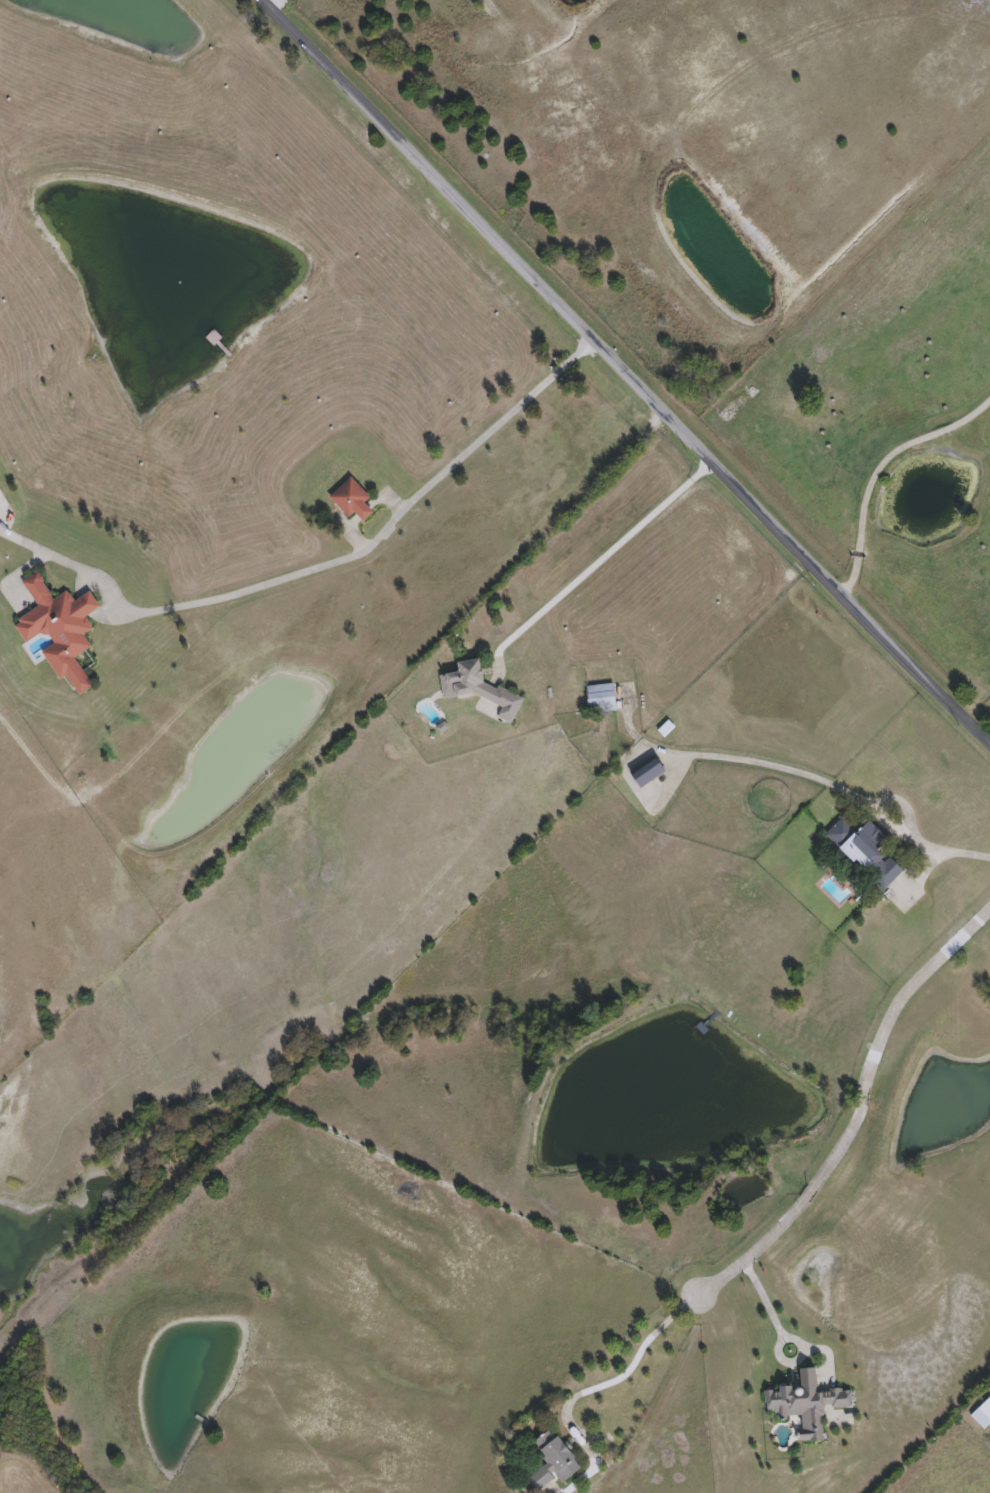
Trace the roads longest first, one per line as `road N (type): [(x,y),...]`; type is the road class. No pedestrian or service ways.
road 1 (tertiary): [(260,0),(989,740)]
road 2 (residential): [(703,1289),(756,1250),(808,1193),(851,1122),(878,1023),(989,903)]

